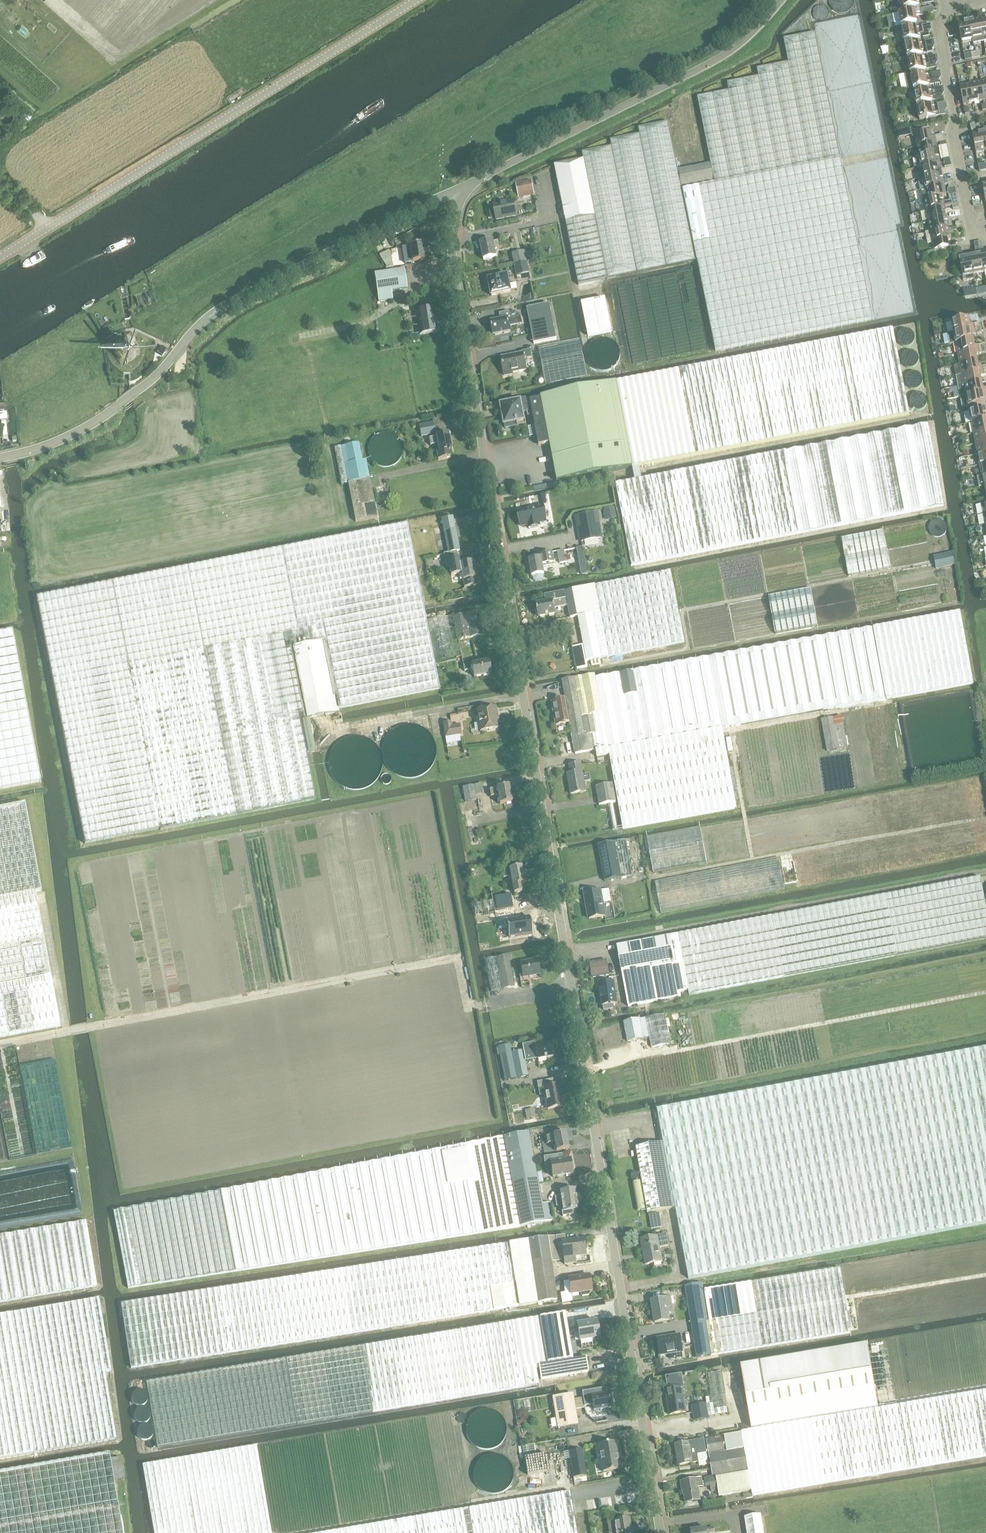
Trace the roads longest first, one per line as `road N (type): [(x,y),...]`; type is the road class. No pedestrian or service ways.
road 1 (tertiary): [(662,1532),(453,263),(462,186)]
road 2 (tertiary): [(0,458),(87,428),(231,301),(462,186)]
road 3 (tertiary): [(0,256),(414,0)]
road 4 (tertiary): [(462,186),(738,48),(786,0)]
road 5 (residential): [(985,232),(973,234),(952,132),(958,120),(940,23),(948,10)]

